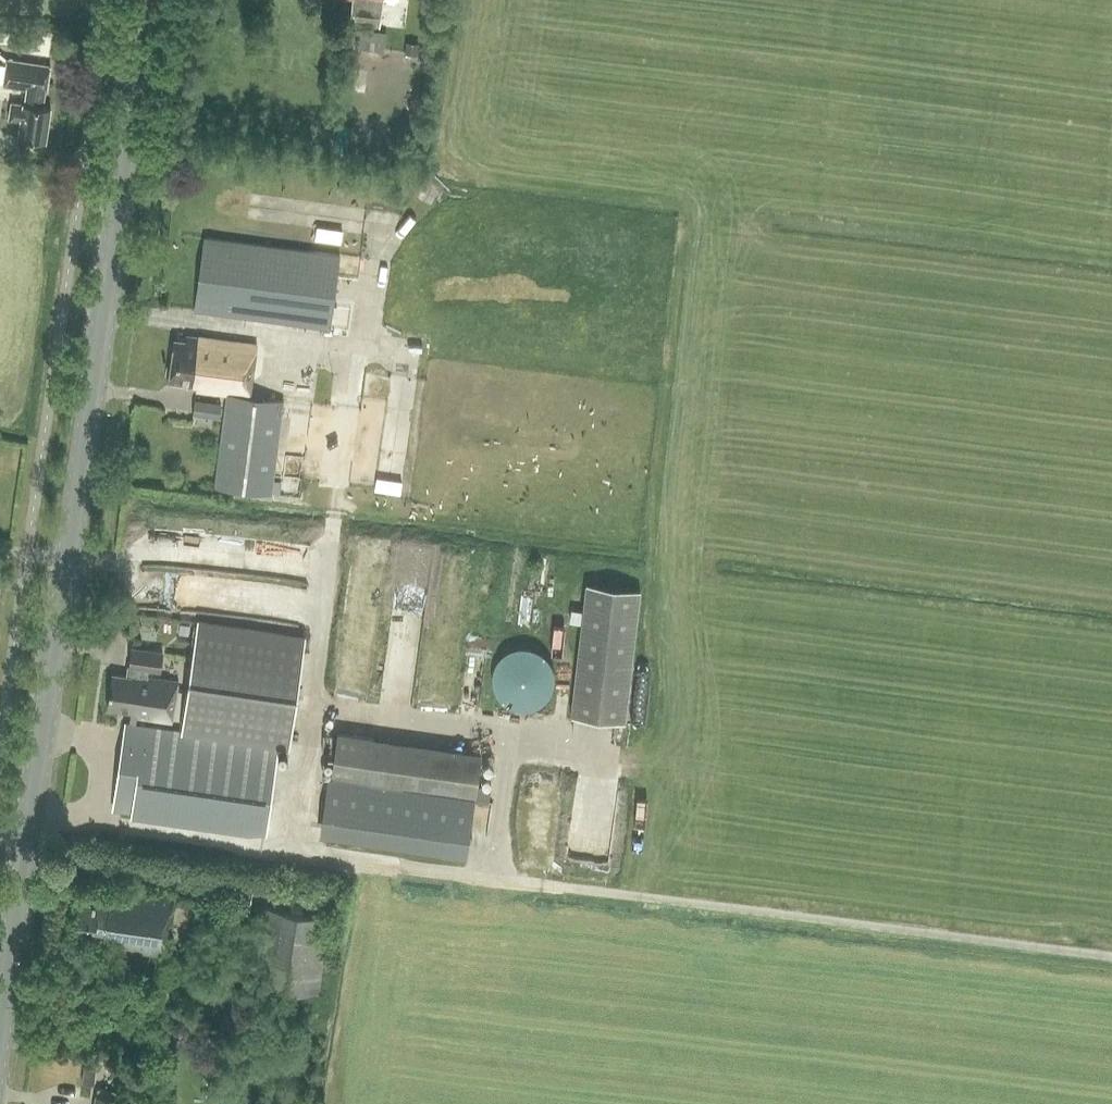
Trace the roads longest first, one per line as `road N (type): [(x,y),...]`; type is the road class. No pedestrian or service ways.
road 1 (secondary): [(0,1015),(148,0)]

